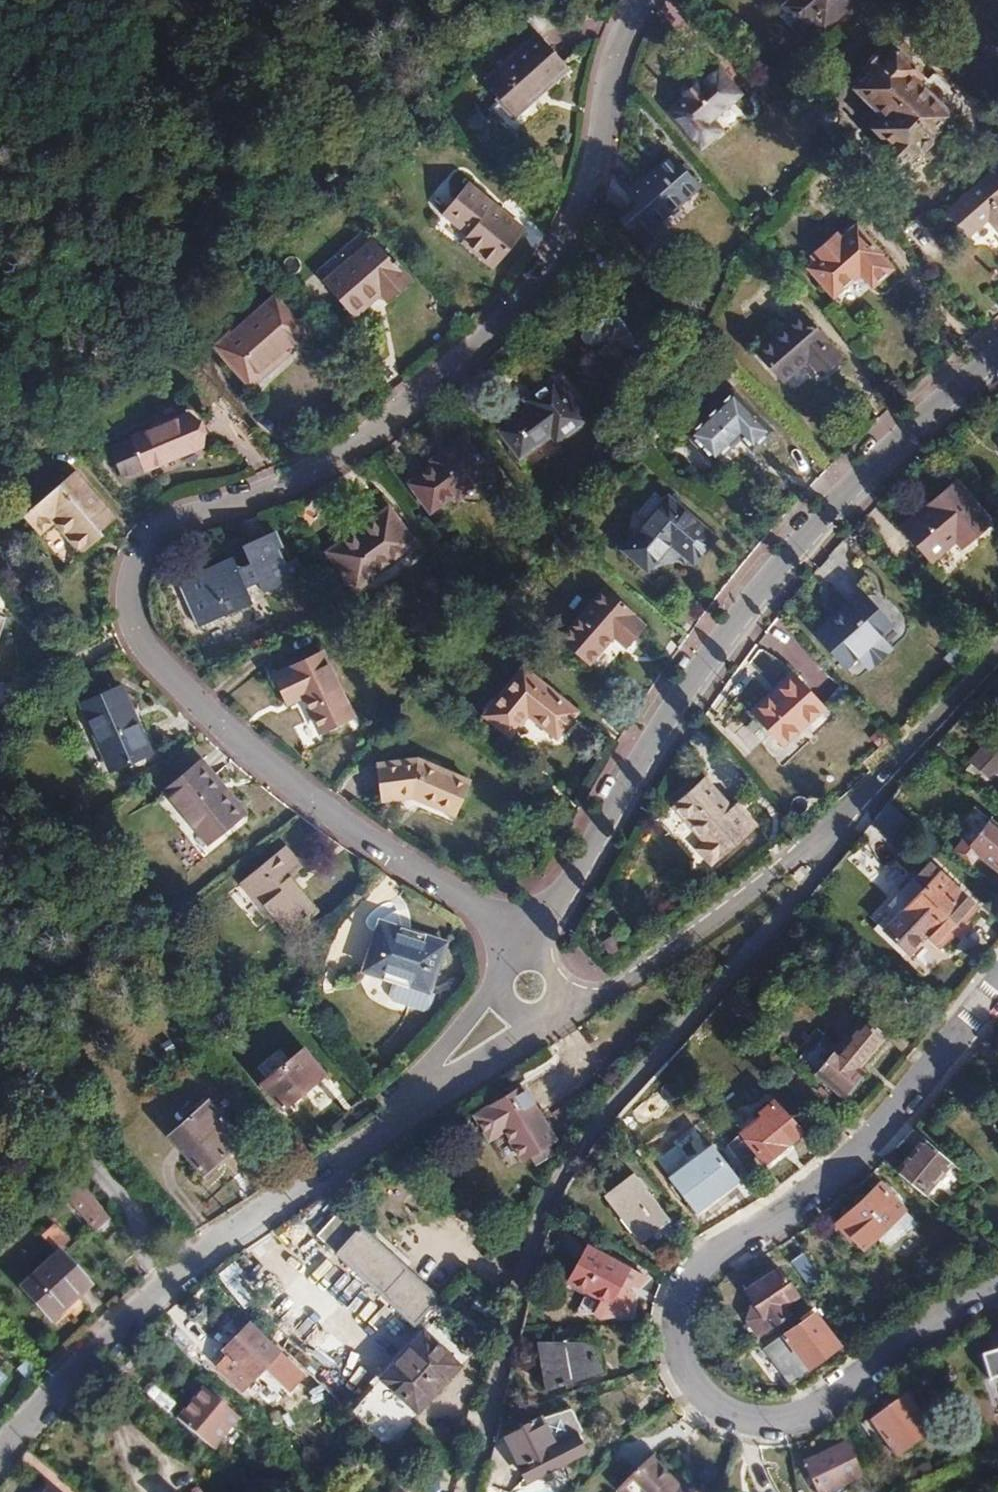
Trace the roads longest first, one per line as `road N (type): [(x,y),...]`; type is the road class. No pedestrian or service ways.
road 1 (residential): [(639,0),(623,35),(591,181),(547,269),(458,366),(300,482),(225,503),(164,537),(137,568),(130,613),(164,670),(217,721),(535,941)]
road 2 (residential): [(997,1005),(841,1200),(714,1265),(689,1315),(707,1373),(740,1414),(821,1402),(959,1309),(997,1298)]
road 3 (residential): [(479,1491),(552,1202),(589,1132),(829,860),(823,842)]
road 4 (residential): [(535,941),(683,692),(730,630),(879,462),(997,355)]
road 5 (residential): [(423,1088),(215,1251),(0,1466)]
road 6 (residential): [(823,842),(584,1009)]
road 7 (residential): [(997,657),(823,842)]
road 8 (residential): [(545,1030),(423,1088)]
road 9 (residential): [(496,990),(423,1088)]

